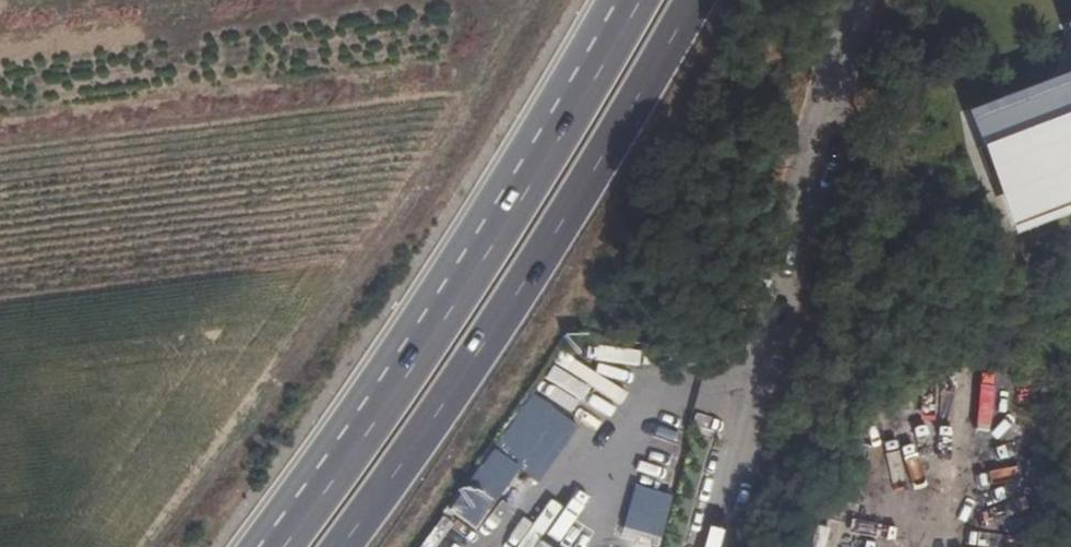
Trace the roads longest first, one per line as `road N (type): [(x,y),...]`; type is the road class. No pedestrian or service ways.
road 1 (track): [(131,546),(514,0)]
road 2 (primary): [(343,546),(513,301),(693,0)]
road 3 (primary): [(636,0),(504,233),(287,546)]
road 4 (unclassified): [(713,546),(854,0)]

